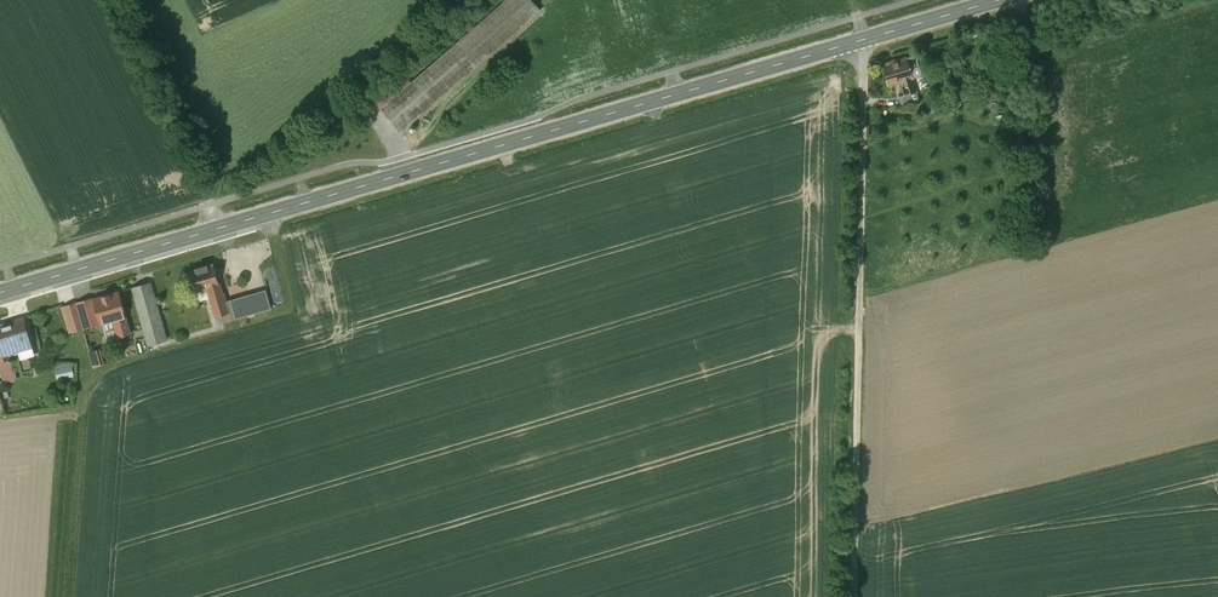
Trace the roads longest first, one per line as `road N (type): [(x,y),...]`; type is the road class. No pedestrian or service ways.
road 1 (secondary): [(0,293),(863,39)]
road 2 (unclassified): [(863,39),(849,596)]
road 3 (secondary): [(863,39),(998,0)]

